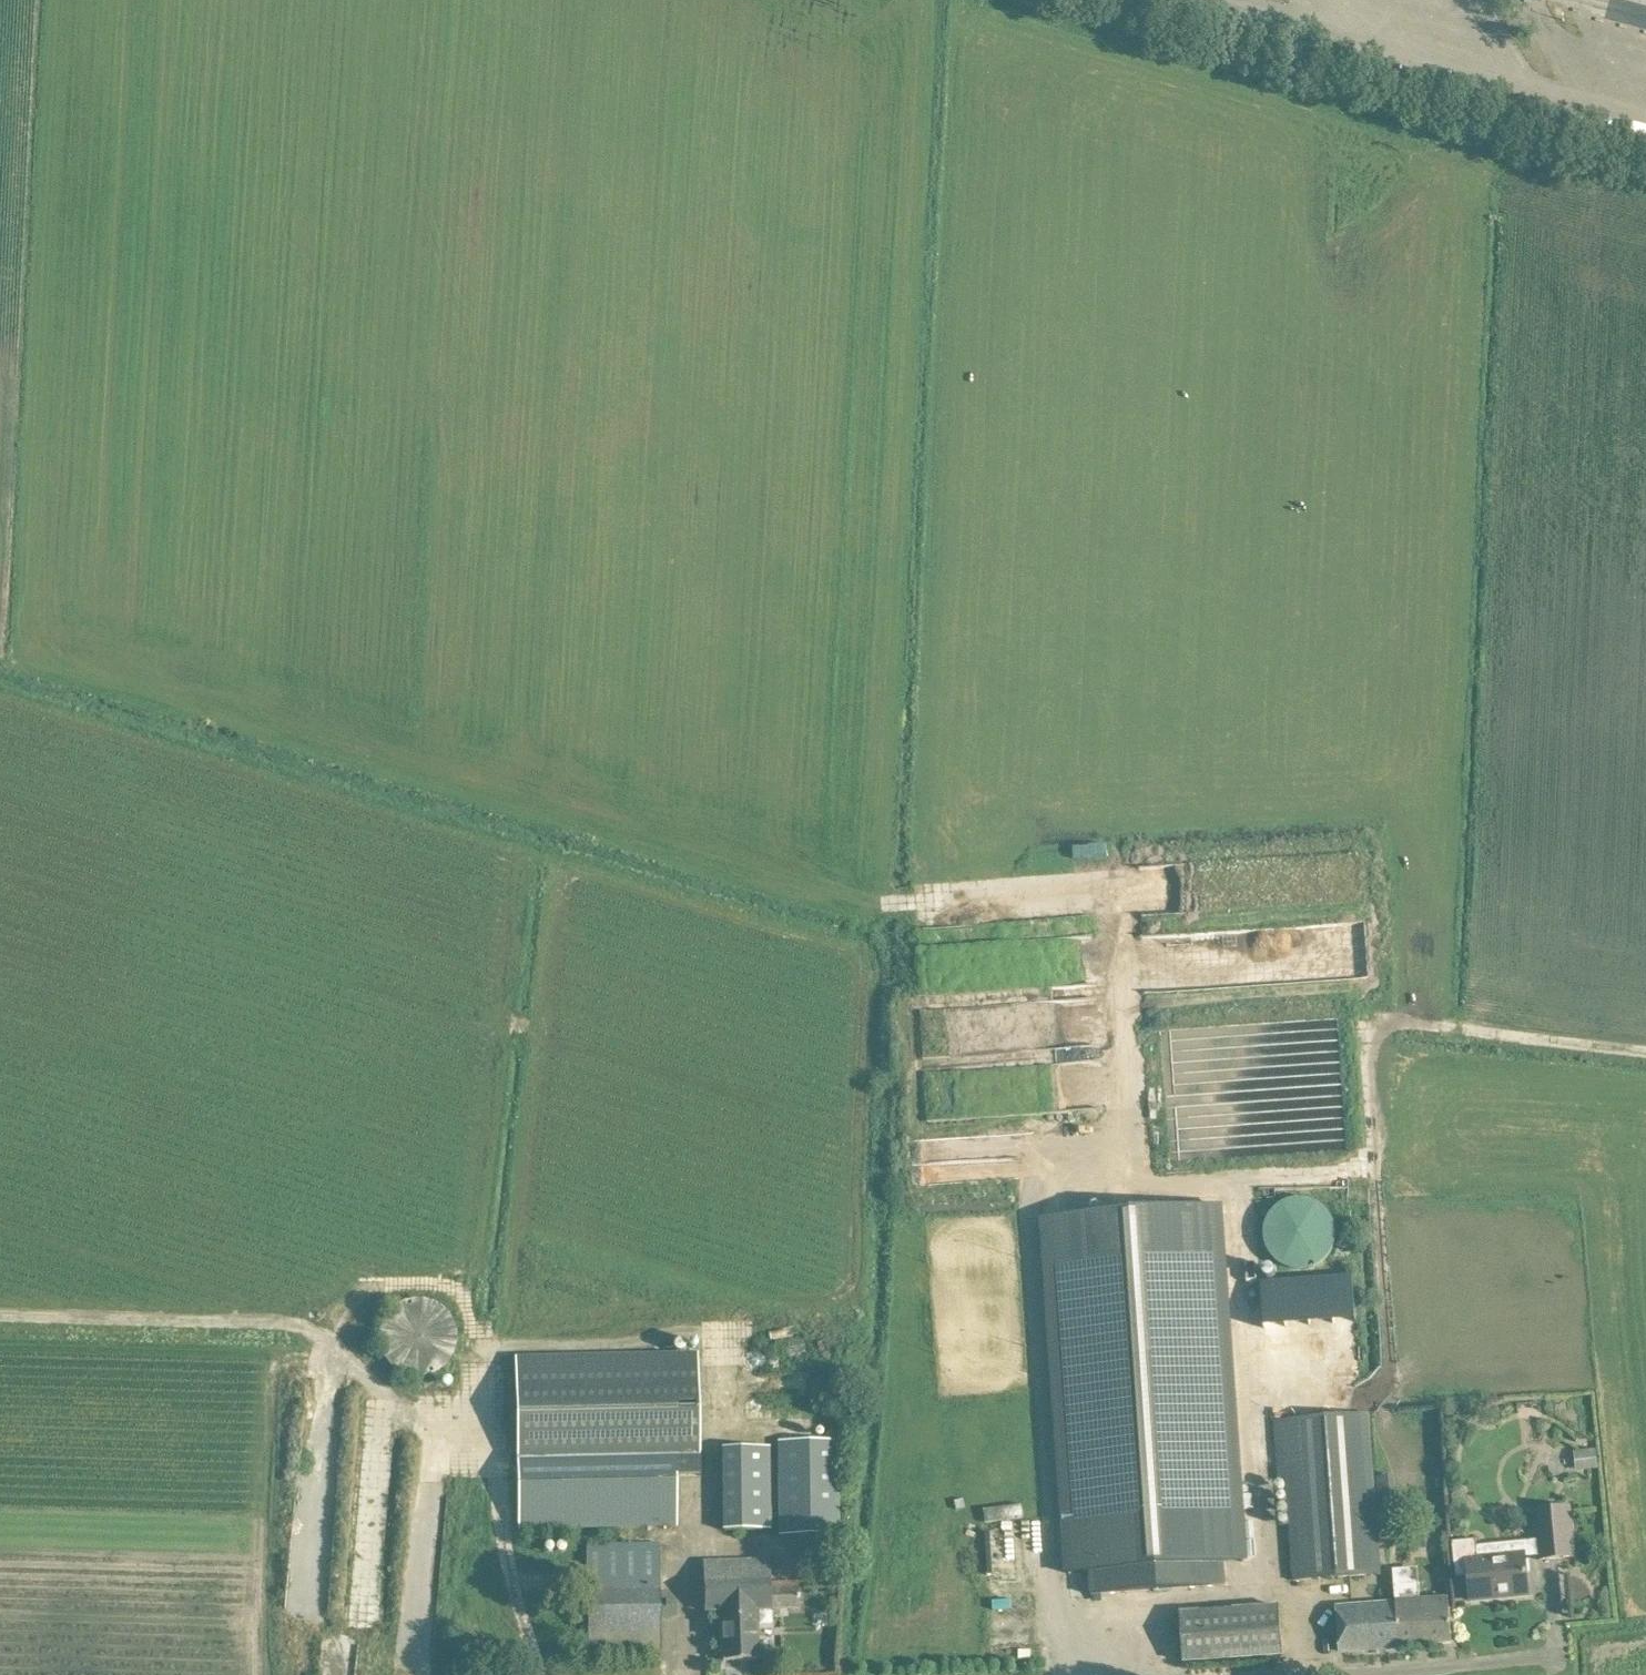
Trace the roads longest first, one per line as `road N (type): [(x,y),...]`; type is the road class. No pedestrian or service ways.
road 1 (track): [(1125,1674),(1119,1603),(1054,1609),(1030,1203),(1137,1196),(1126,1016),(1286,1005),(1645,1052)]
road 2 (unclassified): [(1324,1674),(1561,1655)]

